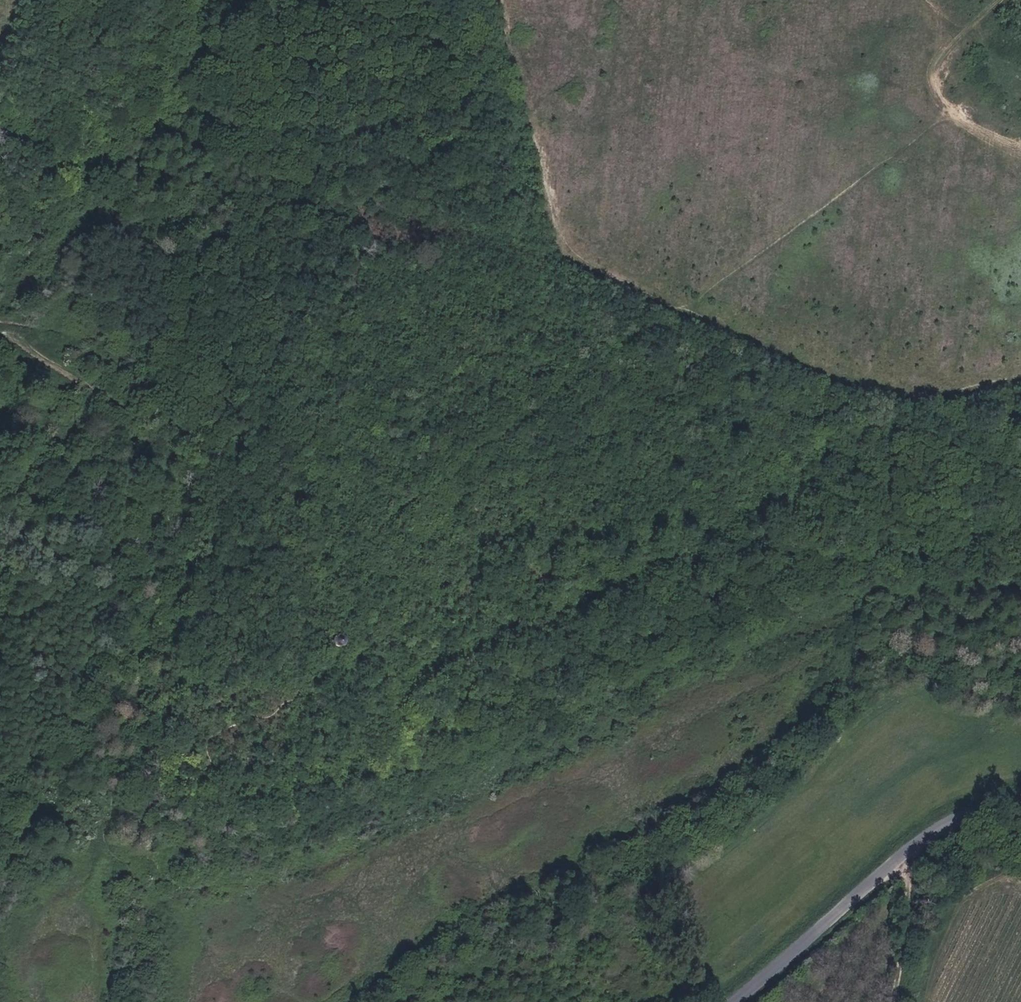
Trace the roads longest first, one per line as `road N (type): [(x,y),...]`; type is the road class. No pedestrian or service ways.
road 1 (tertiary): [(736,1001),(959,819),(1020,798)]

